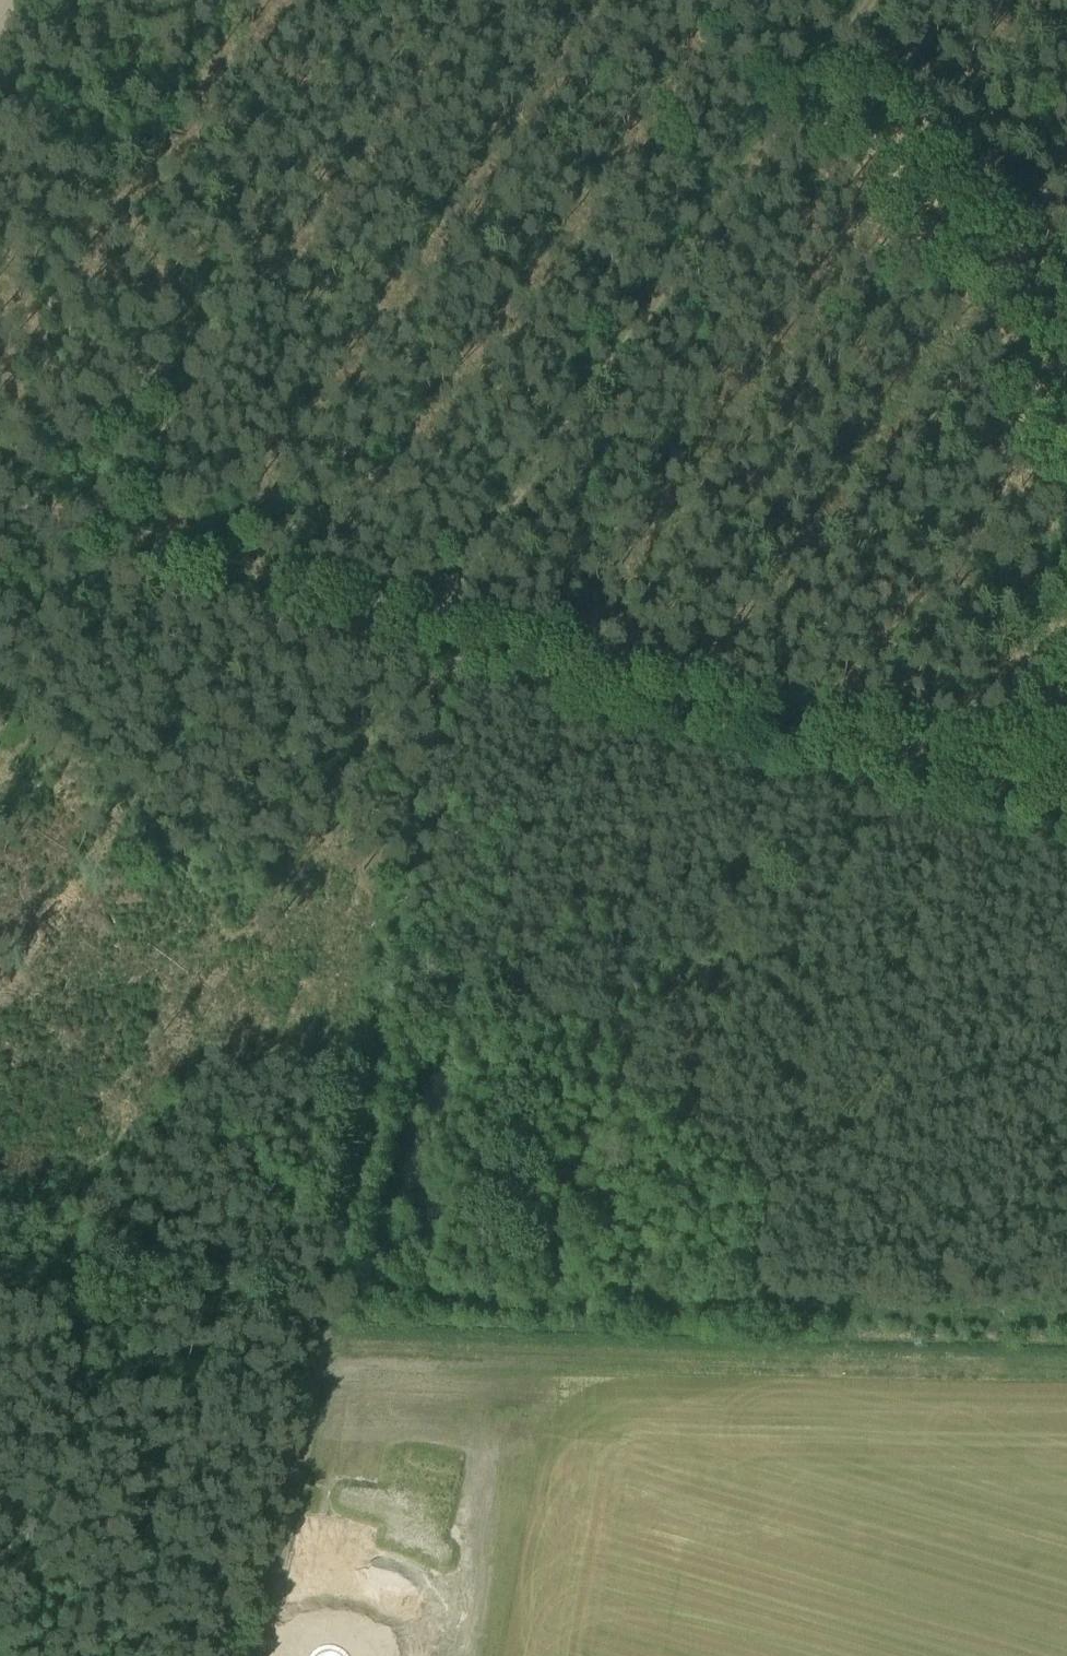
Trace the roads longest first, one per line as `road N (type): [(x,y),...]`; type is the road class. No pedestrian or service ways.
road 1 (track): [(0,495),(432,611),(875,0)]
road 2 (track): [(263,1655),(325,1333)]

